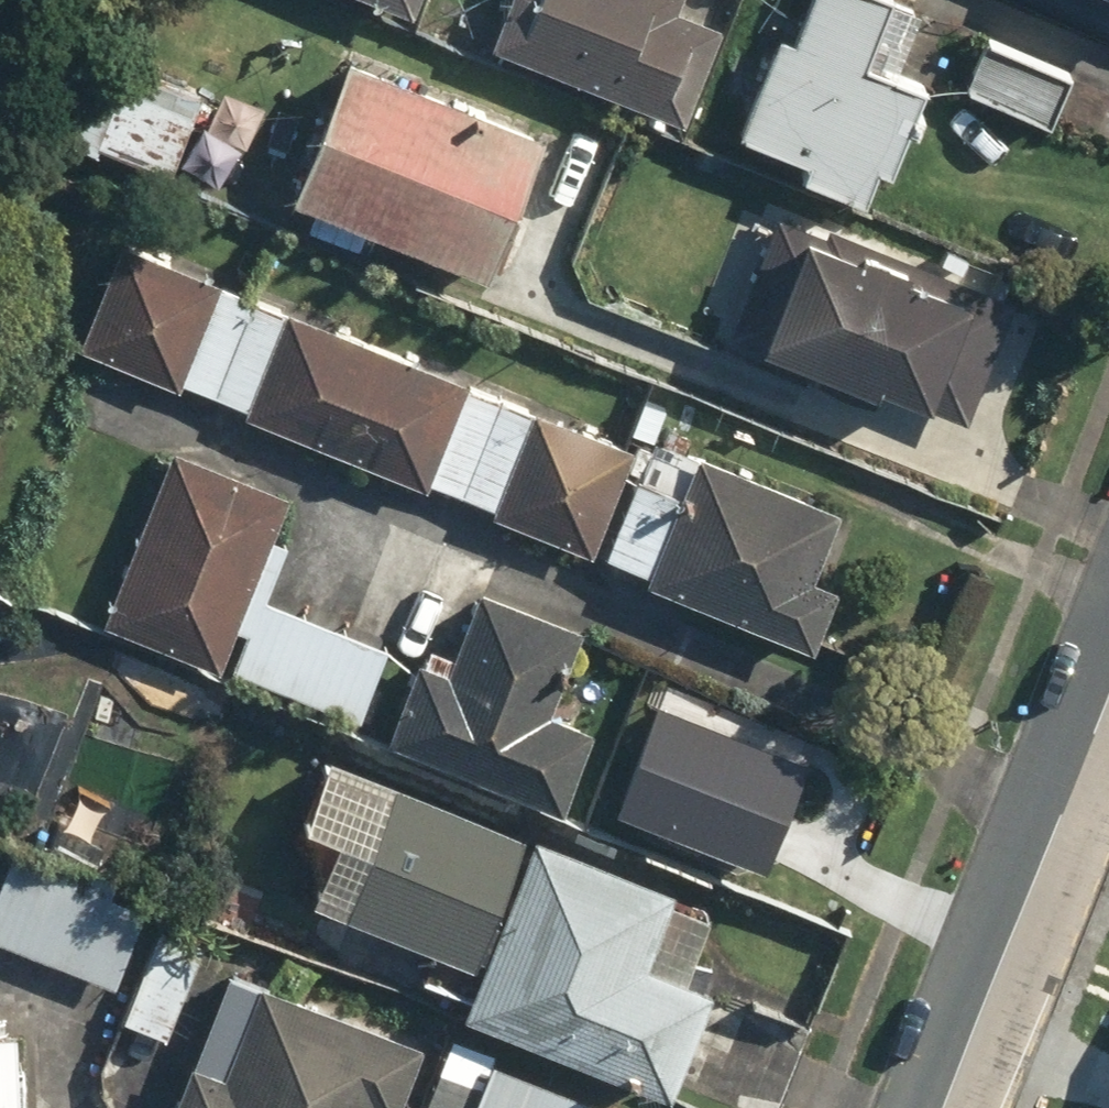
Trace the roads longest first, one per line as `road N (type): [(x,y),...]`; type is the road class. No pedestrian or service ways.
road 1 (residential): [(1108,696),(943,1107)]

